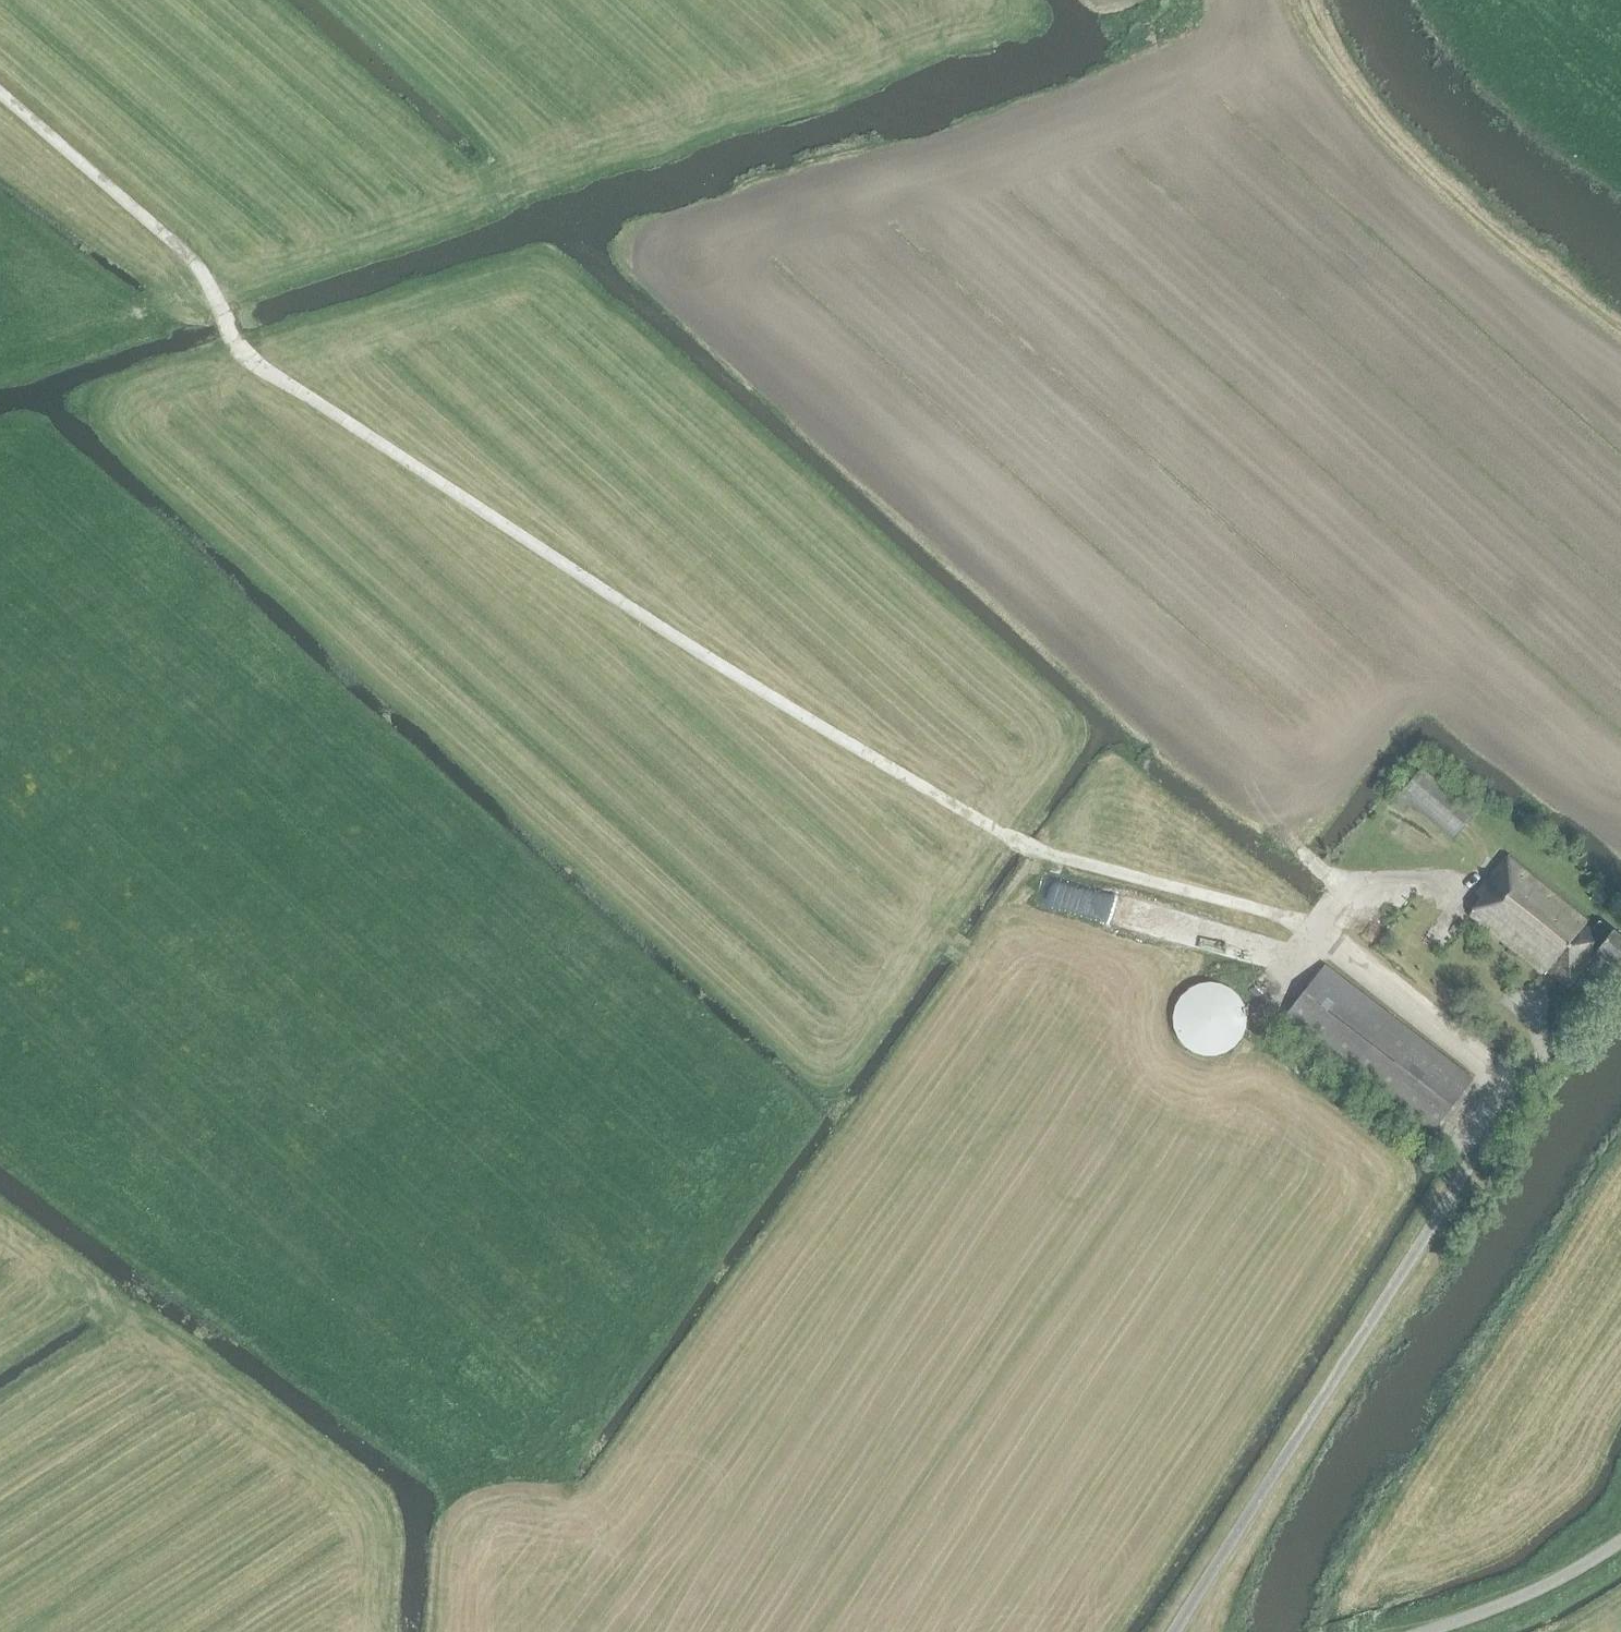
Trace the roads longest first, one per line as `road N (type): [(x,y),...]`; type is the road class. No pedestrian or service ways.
road 1 (unclassified): [(1424,1631),(1545,1585),(1620,1541)]

